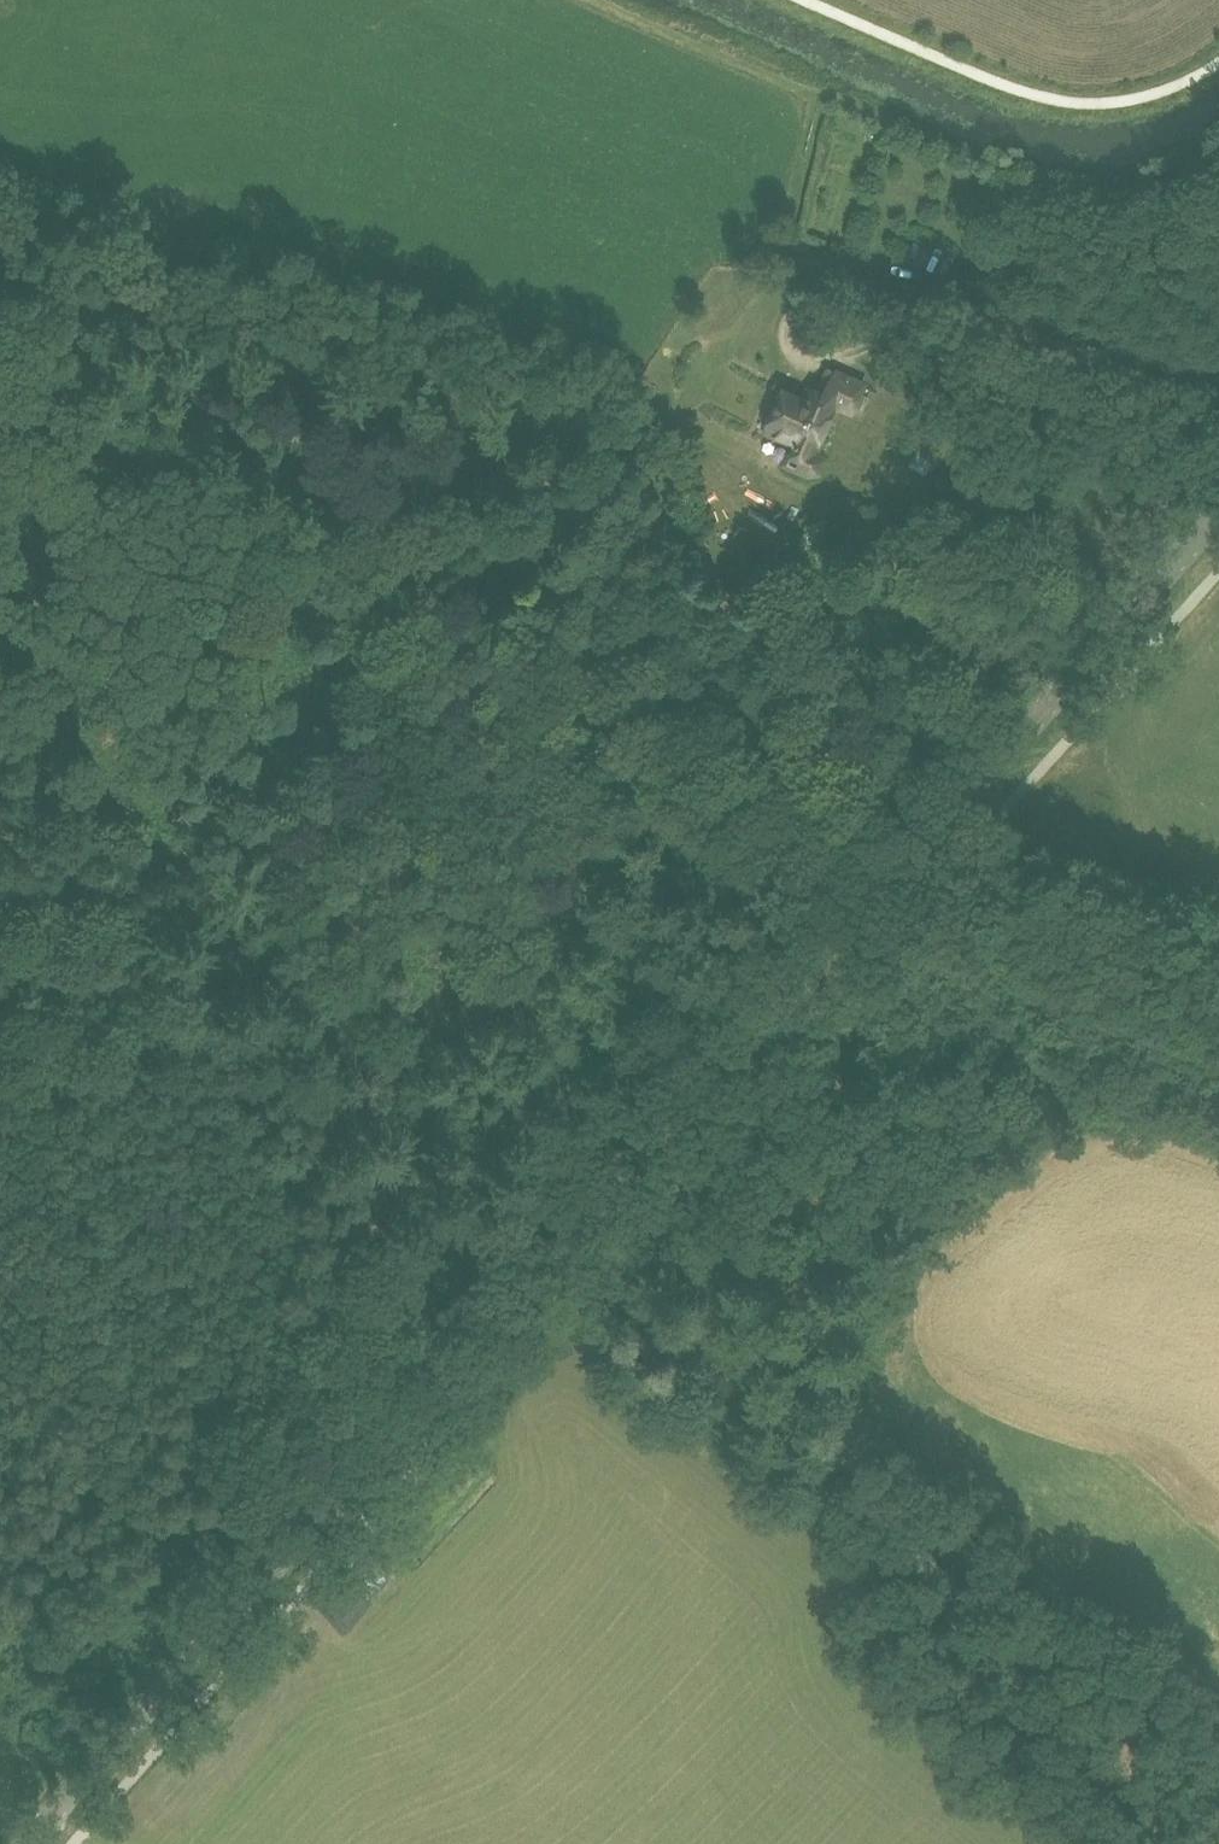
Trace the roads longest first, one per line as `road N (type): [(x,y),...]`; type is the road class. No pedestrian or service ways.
road 1 (tertiary): [(23,1843),(1218,513)]

